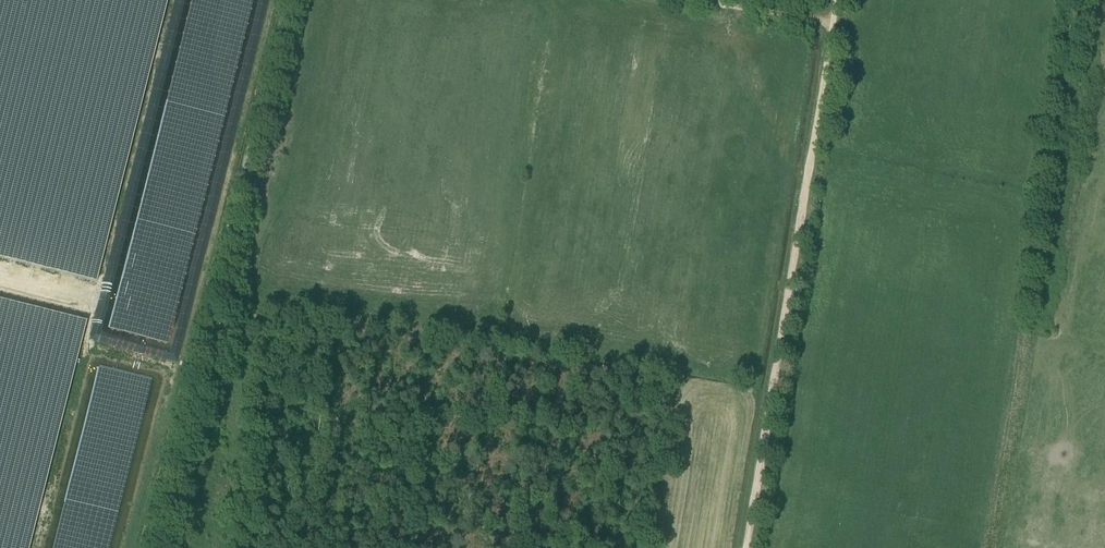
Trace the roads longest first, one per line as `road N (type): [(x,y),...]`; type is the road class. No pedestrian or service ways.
road 1 (track): [(747,547),(833,22)]
road 2 (track): [(833,22),(684,0)]

